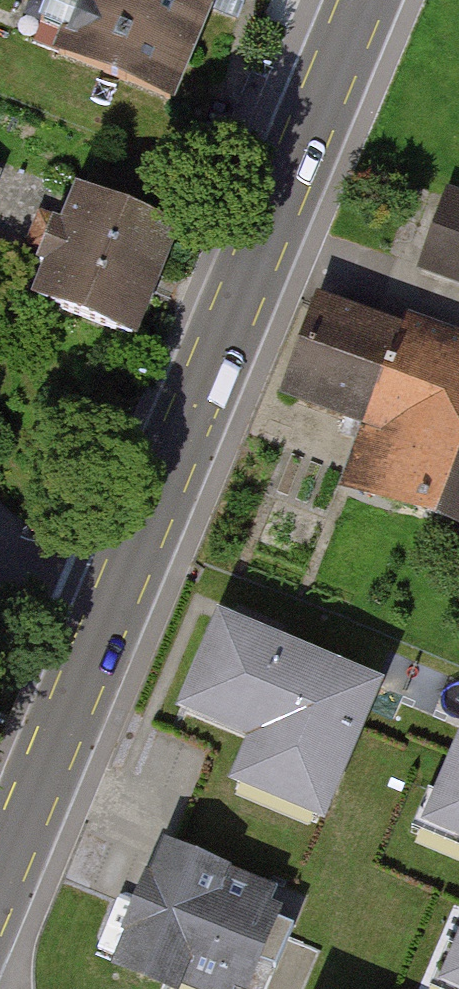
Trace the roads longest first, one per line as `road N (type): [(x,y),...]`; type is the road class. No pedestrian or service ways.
road 1 (primary): [(111,620),(365,0)]
road 2 (primary): [(0,889),(111,620)]
road 3 (residential): [(0,539),(66,600),(111,620)]

